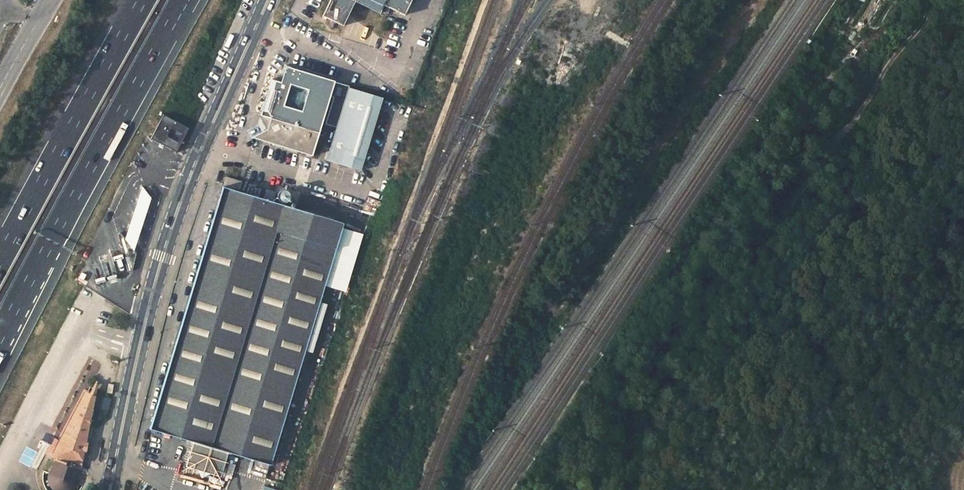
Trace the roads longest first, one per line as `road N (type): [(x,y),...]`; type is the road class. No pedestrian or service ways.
road 1 (track): [(932,0),(803,188),(662,340),(568,489)]
road 2 (secondary): [(268,0),(162,257),(110,489)]
road 3 (motorway): [(0,337),(184,0)]
road 4 (motorway): [(142,0),(0,257)]

